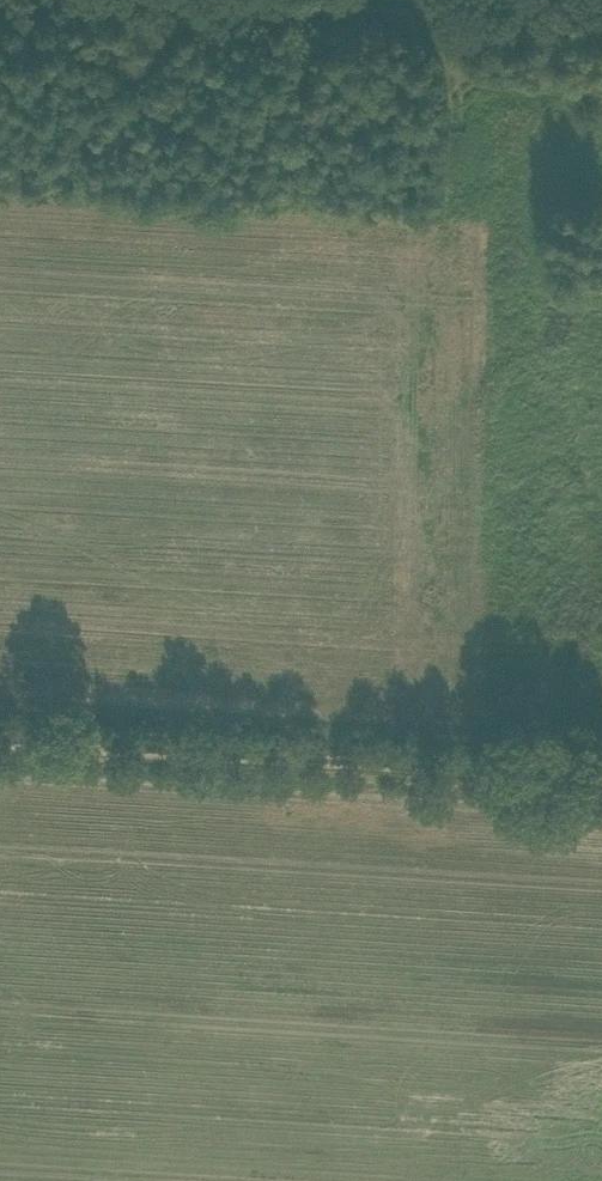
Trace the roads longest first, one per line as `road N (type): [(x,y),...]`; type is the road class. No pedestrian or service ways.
road 1 (track): [(601,778),(0,742)]

